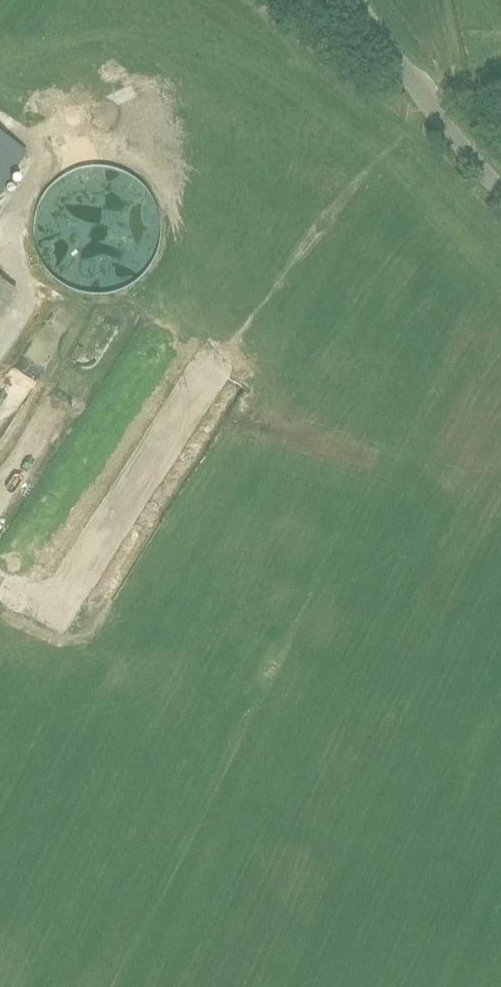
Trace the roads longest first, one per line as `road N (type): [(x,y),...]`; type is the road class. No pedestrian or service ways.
road 1 (unclassified): [(500,193),(355,0)]

